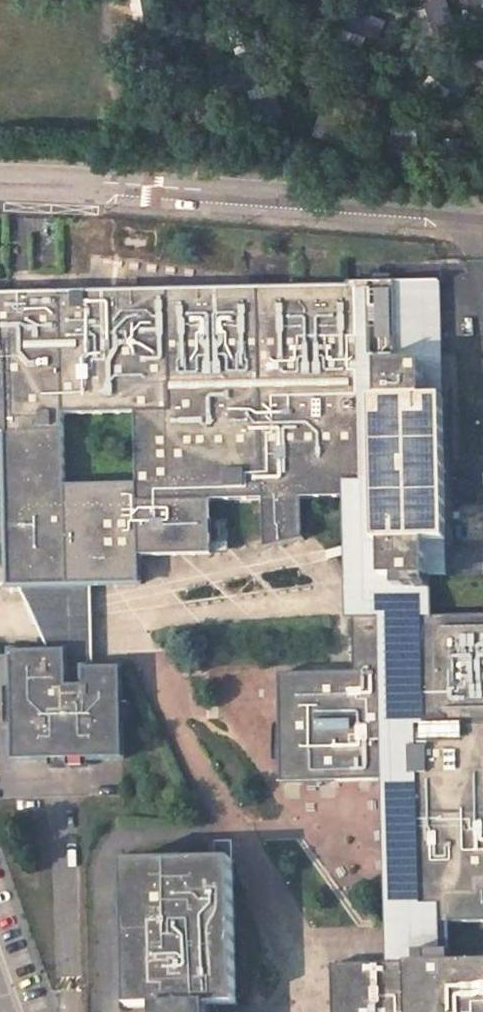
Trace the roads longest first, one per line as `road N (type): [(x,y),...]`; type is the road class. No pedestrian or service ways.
road 1 (residential): [(0,176),(482,211)]

